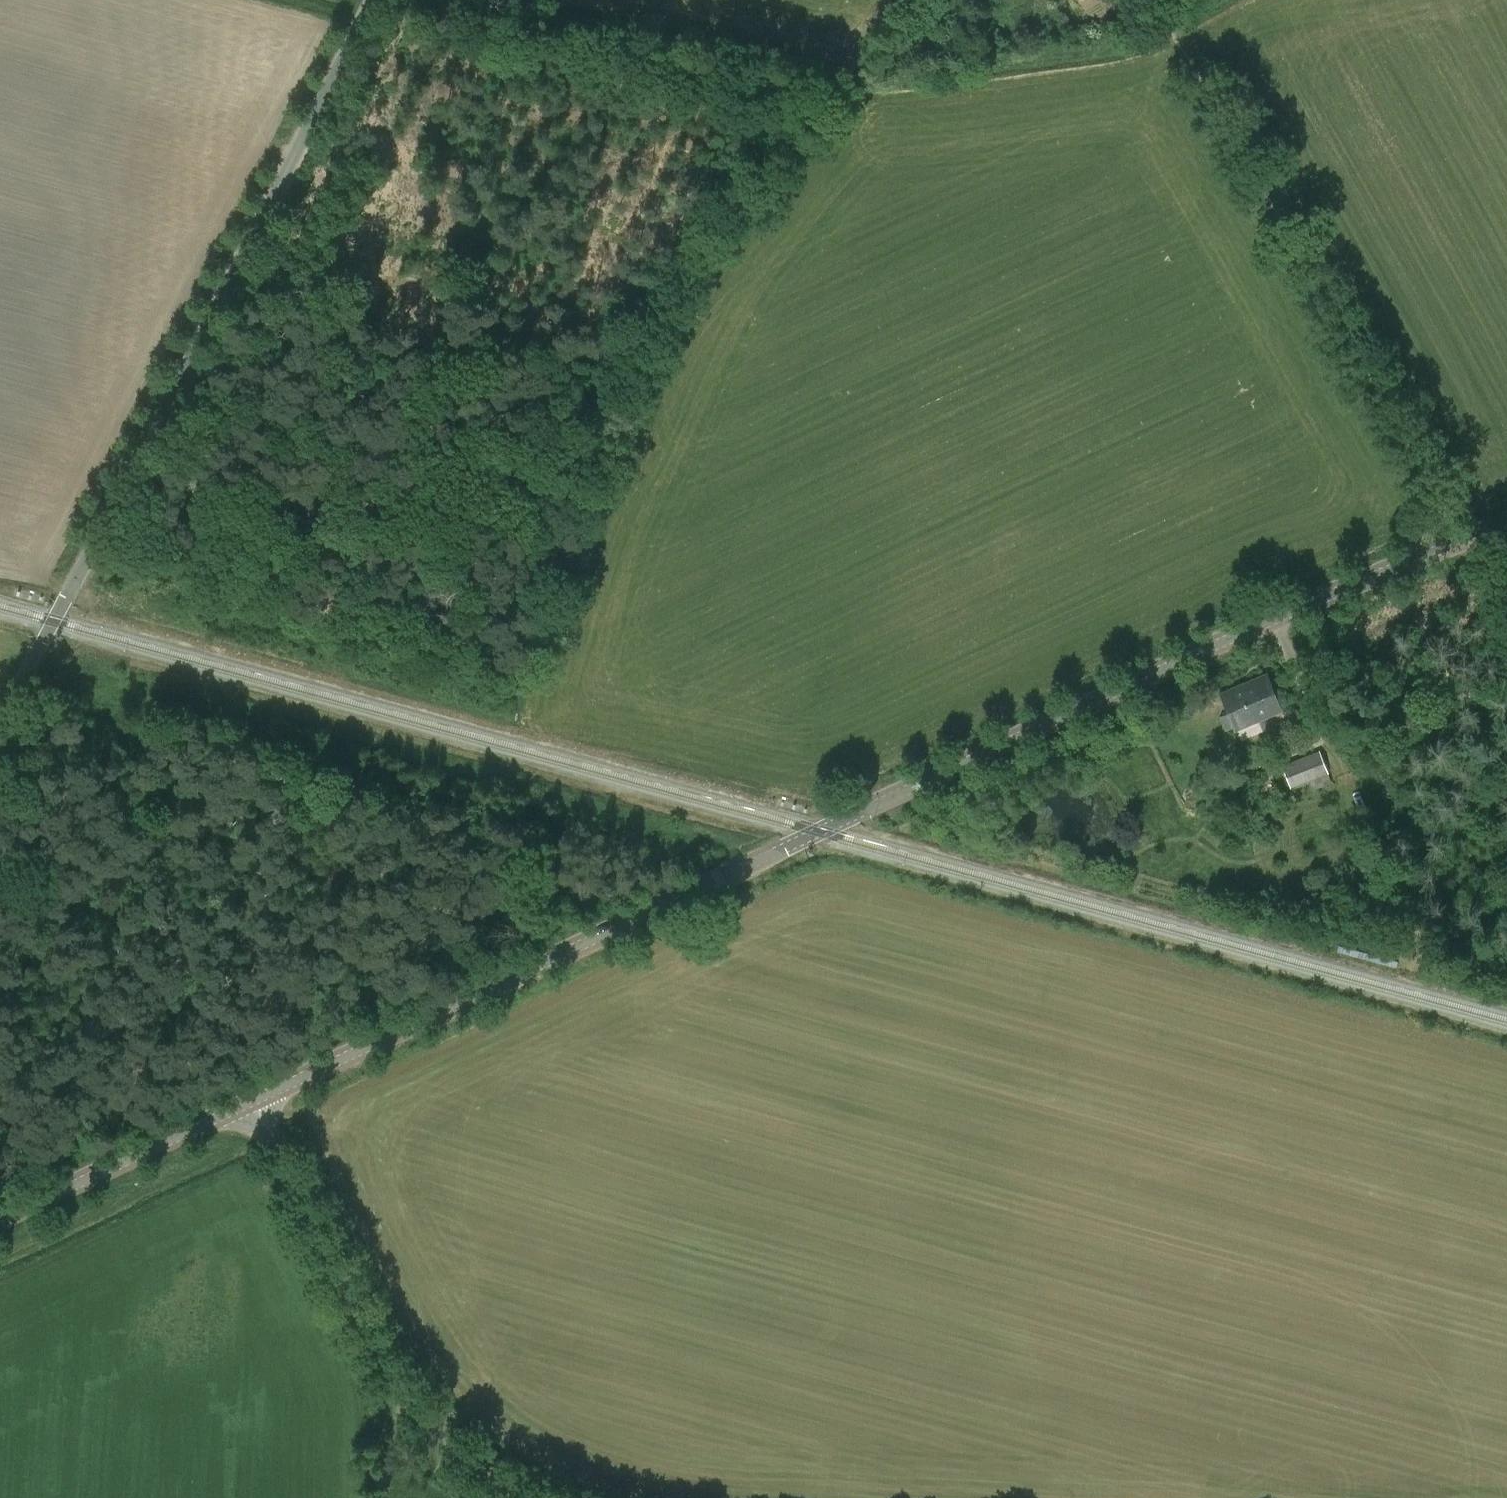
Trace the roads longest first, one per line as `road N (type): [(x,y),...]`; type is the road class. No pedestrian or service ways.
road 1 (tertiary): [(256,1100),(1069,711),(1506,521)]
road 2 (unclassified): [(0,723),(377,0)]
road 3 (unclassified): [(531,1497),(444,1434),(405,1382),(305,1208),(256,1100)]
road 4 (track): [(253,238),(487,341),(512,342),(535,326)]
road 5 (tertiary): [(0,1220),(256,1100)]

